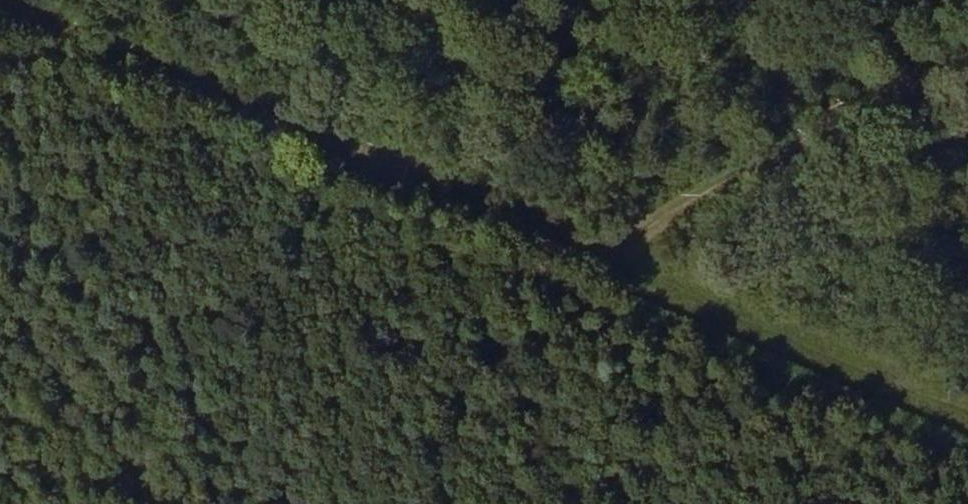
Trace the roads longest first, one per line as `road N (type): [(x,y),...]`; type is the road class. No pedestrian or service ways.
road 1 (track): [(544,242),(0,8)]
road 2 (track): [(967,29),(544,242)]
road 3 (track): [(967,427),(544,242)]
road 4 (track): [(269,0),(651,188)]

